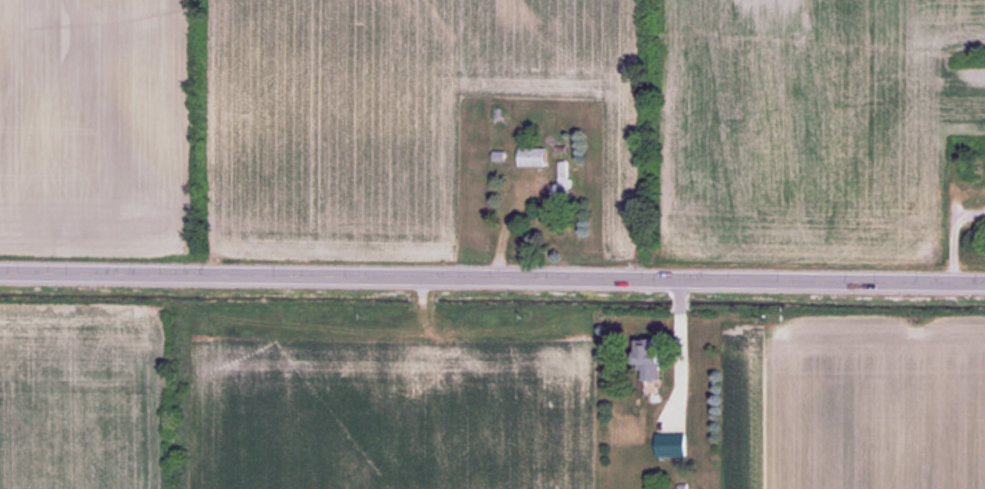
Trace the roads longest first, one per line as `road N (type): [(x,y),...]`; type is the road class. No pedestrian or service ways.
road 1 (tertiary): [(0,270),(984,281)]

